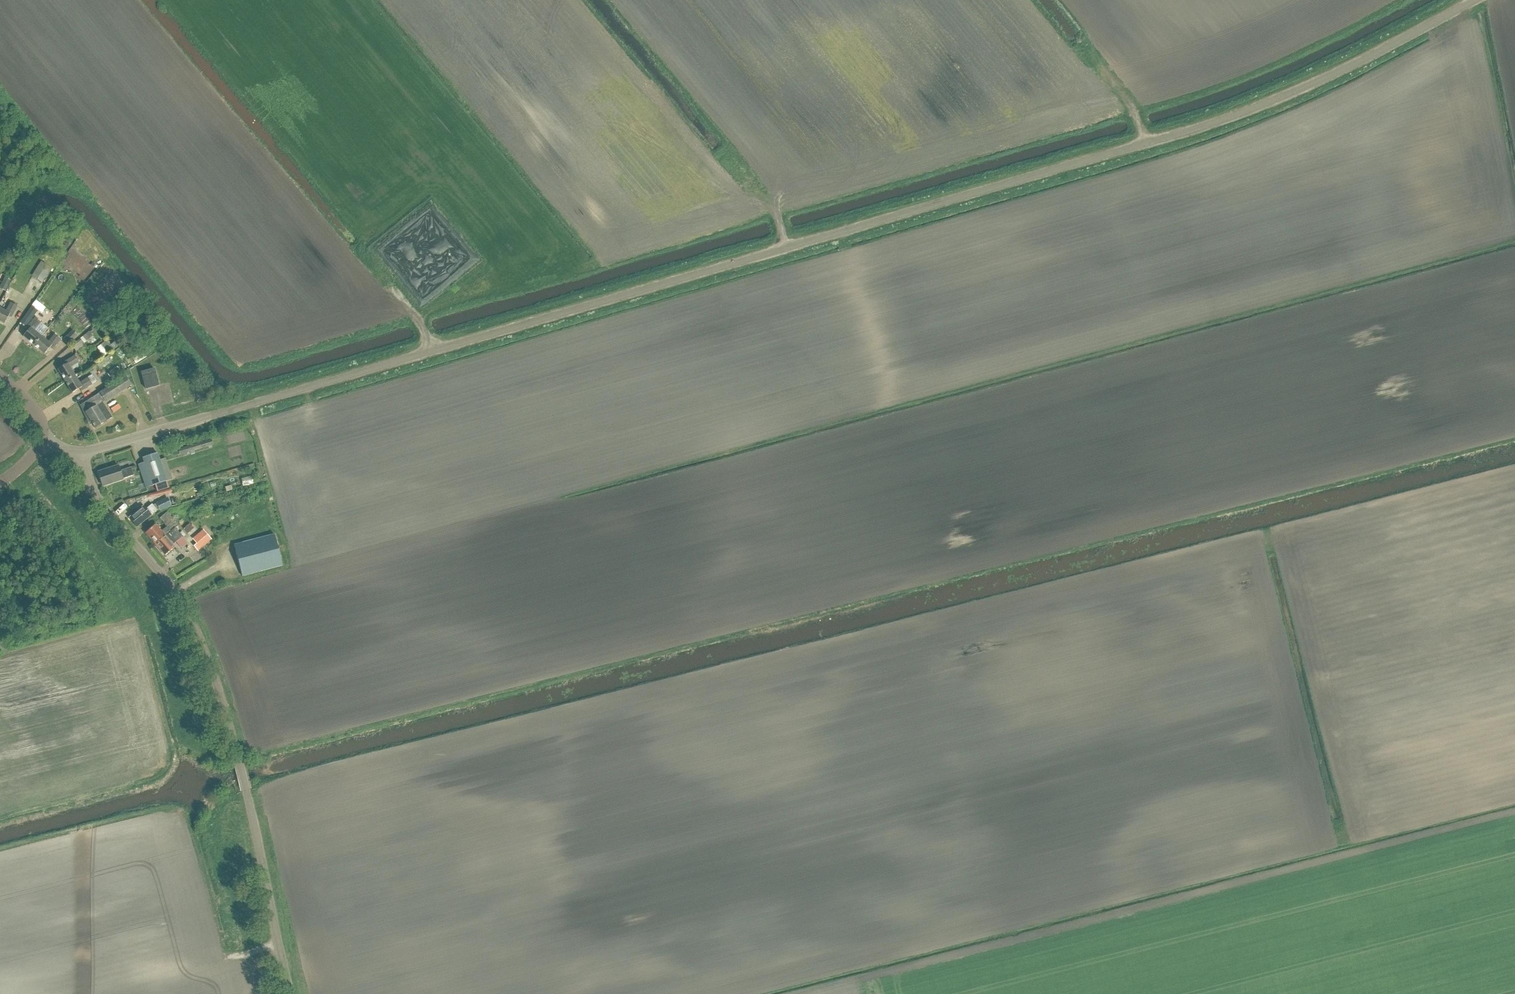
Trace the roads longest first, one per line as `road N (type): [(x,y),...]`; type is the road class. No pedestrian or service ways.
road 1 (unclassified): [(80,452),(1170,136),(1322,79),(1475,0)]
road 2 (unclassified): [(292,993),(246,787),(202,641),(187,608),(92,490),(80,452)]

